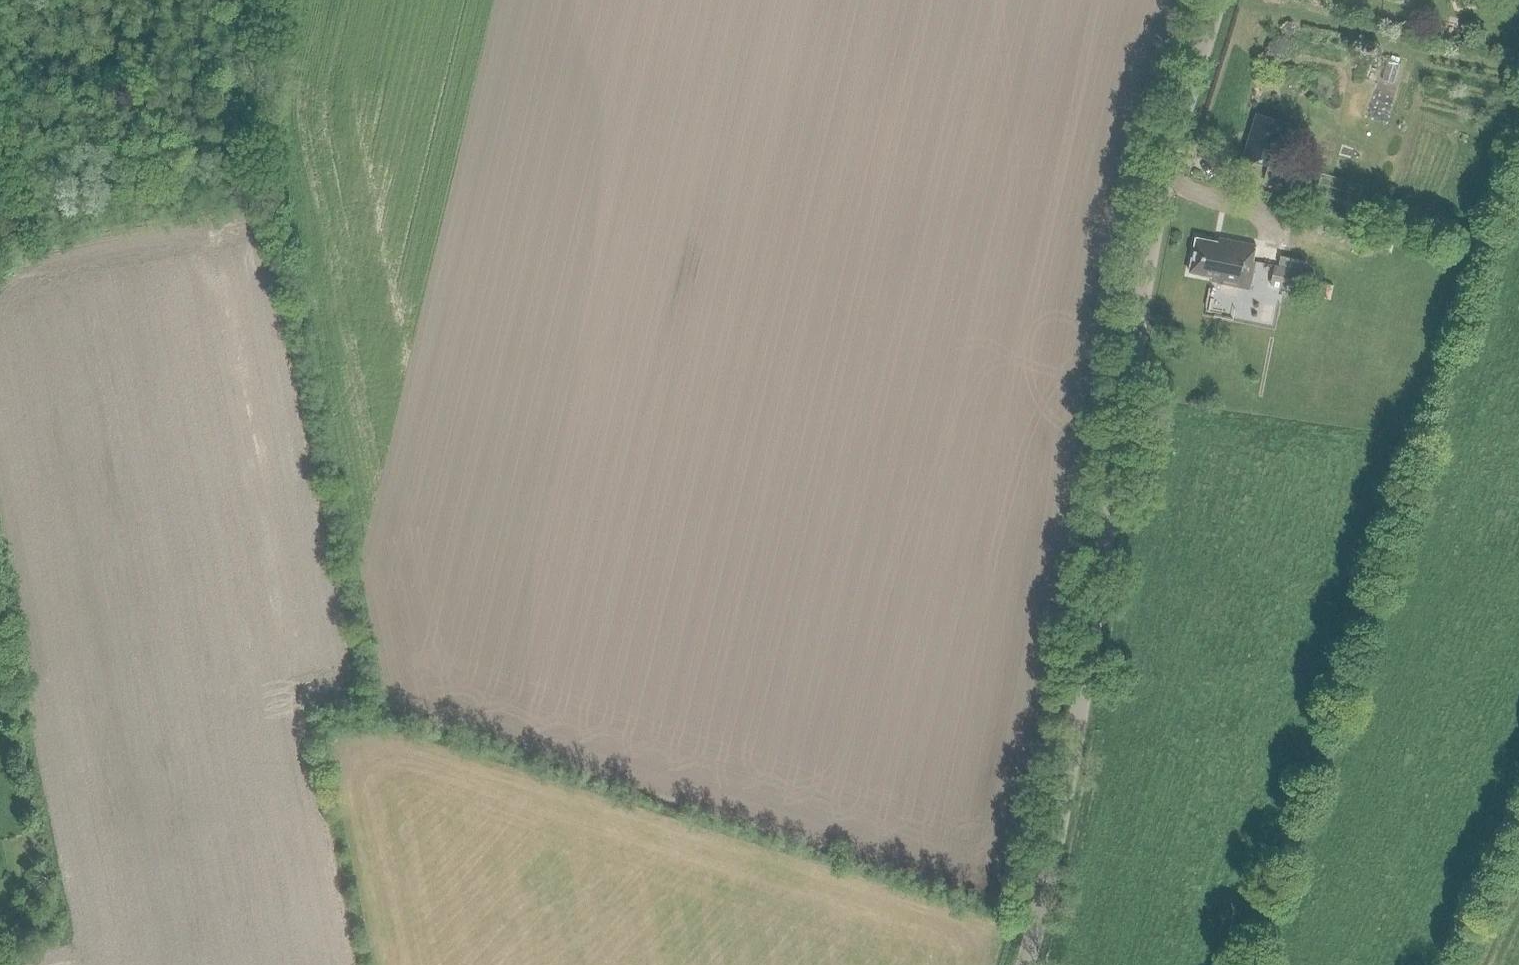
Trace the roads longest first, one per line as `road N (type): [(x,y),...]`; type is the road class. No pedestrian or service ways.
road 1 (unclassified): [(1026,964),(1069,807),(1154,245),(1220,0)]

